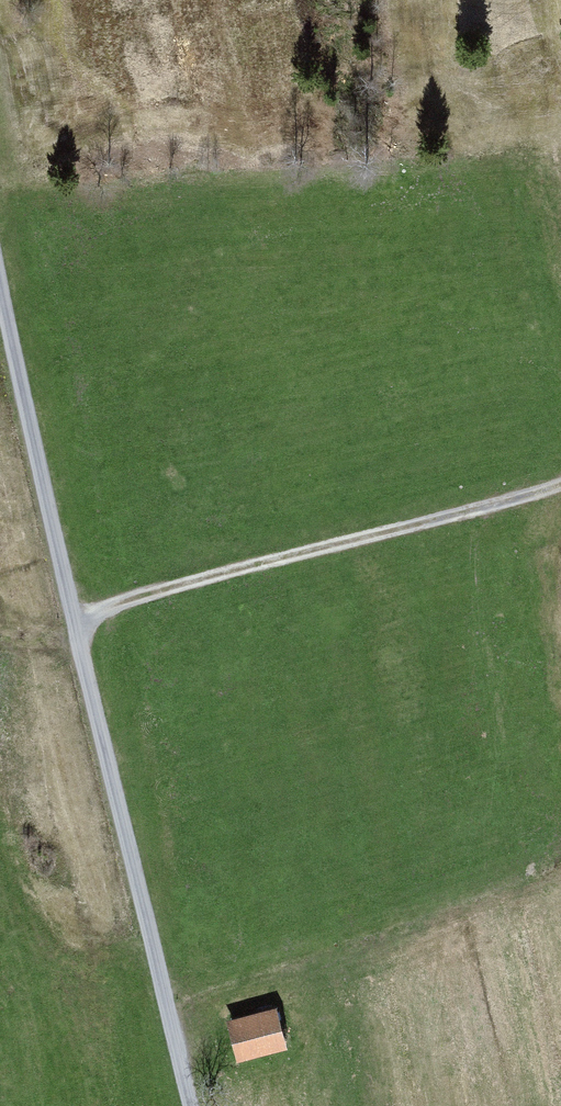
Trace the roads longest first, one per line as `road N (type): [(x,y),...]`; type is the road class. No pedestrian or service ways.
road 1 (track): [(181,1105),(0,320)]
road 2 (track): [(76,633),(100,615),(230,574),(560,489)]

